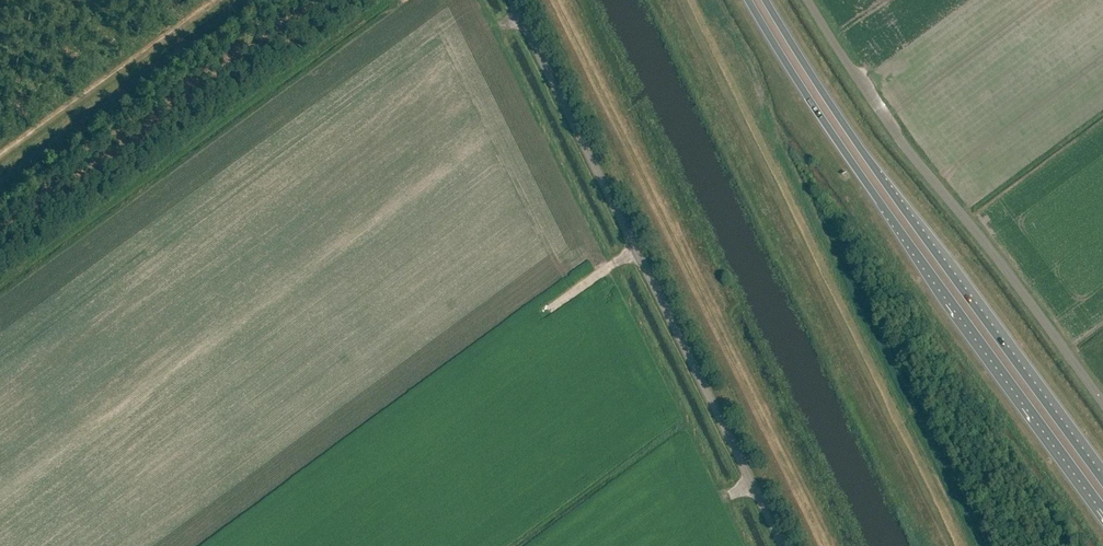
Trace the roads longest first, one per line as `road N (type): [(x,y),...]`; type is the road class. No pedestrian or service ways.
road 1 (trunk): [(747,0),(879,202),(1098,505)]
road 2 (unclassified): [(783,545),(512,0)]
road 3 (trunk): [(1102,482),(764,0)]
road 4 (unclassified): [(1102,403),(857,81),(808,0)]

